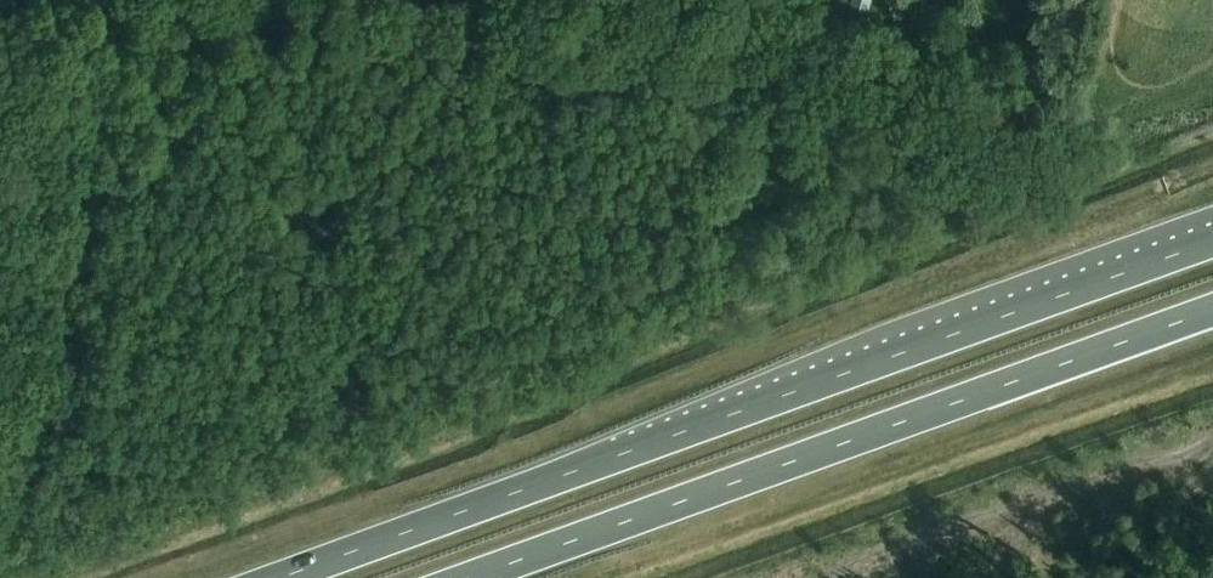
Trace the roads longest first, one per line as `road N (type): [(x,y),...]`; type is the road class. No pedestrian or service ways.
road 1 (trunk): [(1212,242),(283,577)]
road 2 (trunk): [(472,577),(1212,310)]

